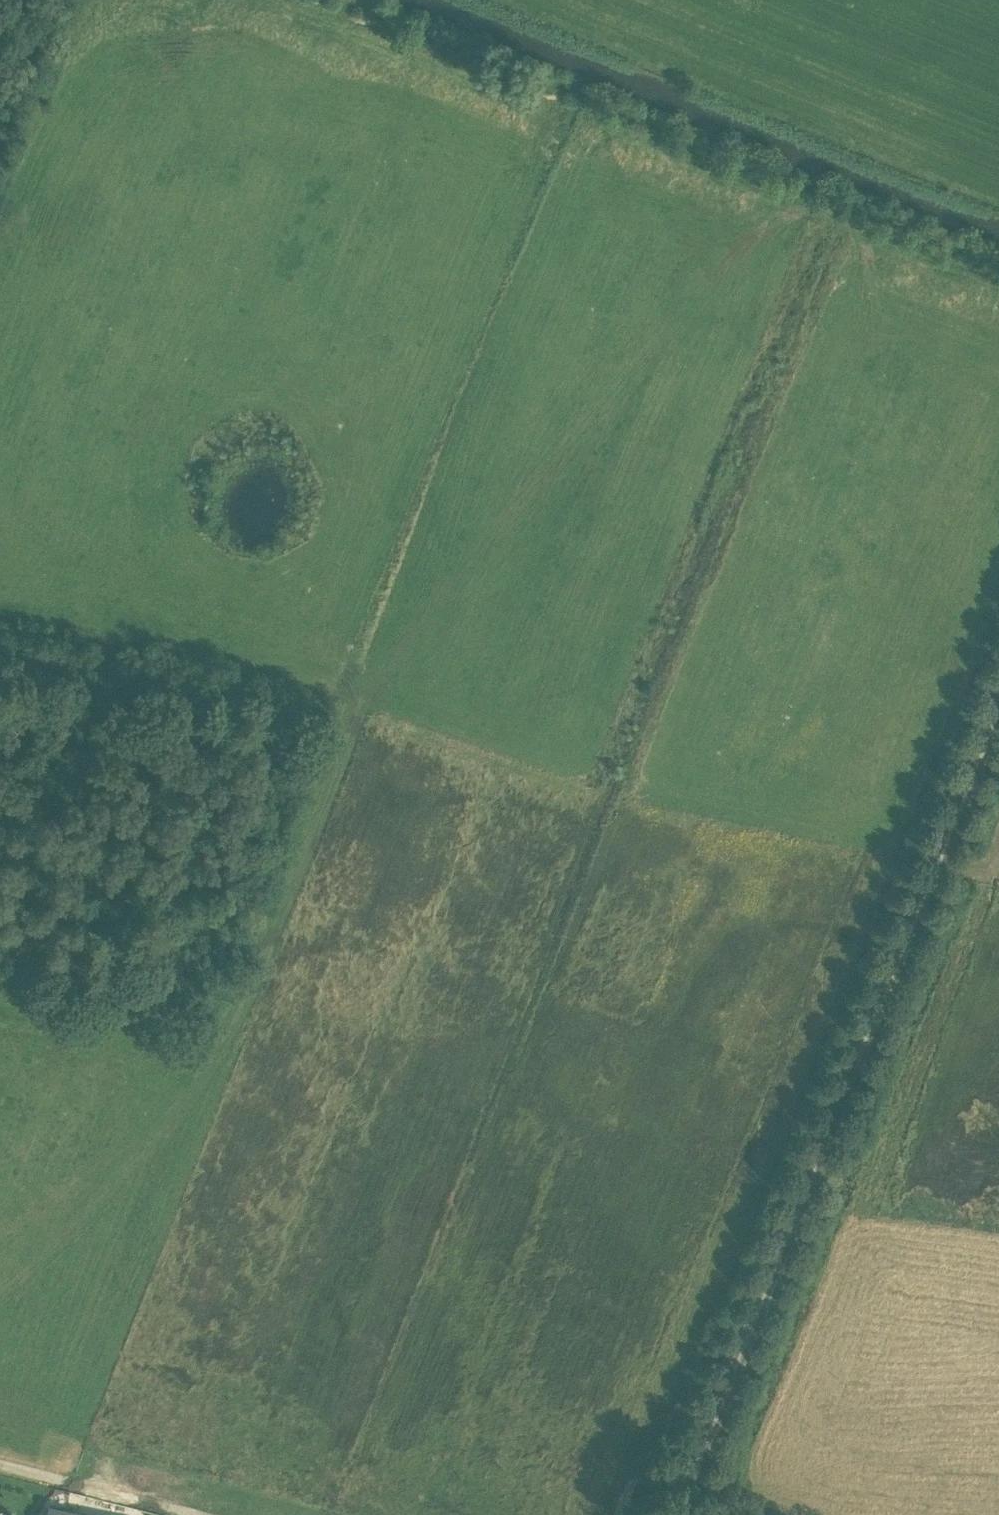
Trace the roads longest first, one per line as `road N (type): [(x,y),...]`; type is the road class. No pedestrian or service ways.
road 1 (track): [(676,1514),(998,722)]
road 2 (track): [(0,1463),(197,1514)]

